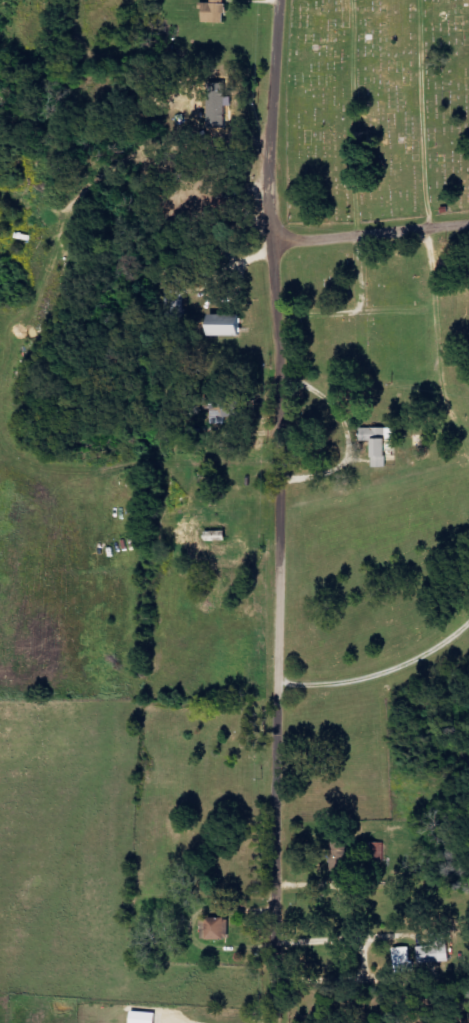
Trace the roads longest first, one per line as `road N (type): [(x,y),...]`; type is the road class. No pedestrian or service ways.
road 1 (residential): [(282,1022),(290,445),(286,313),(271,243),(276,0)]
road 2 (residential): [(468,224),(271,243)]

